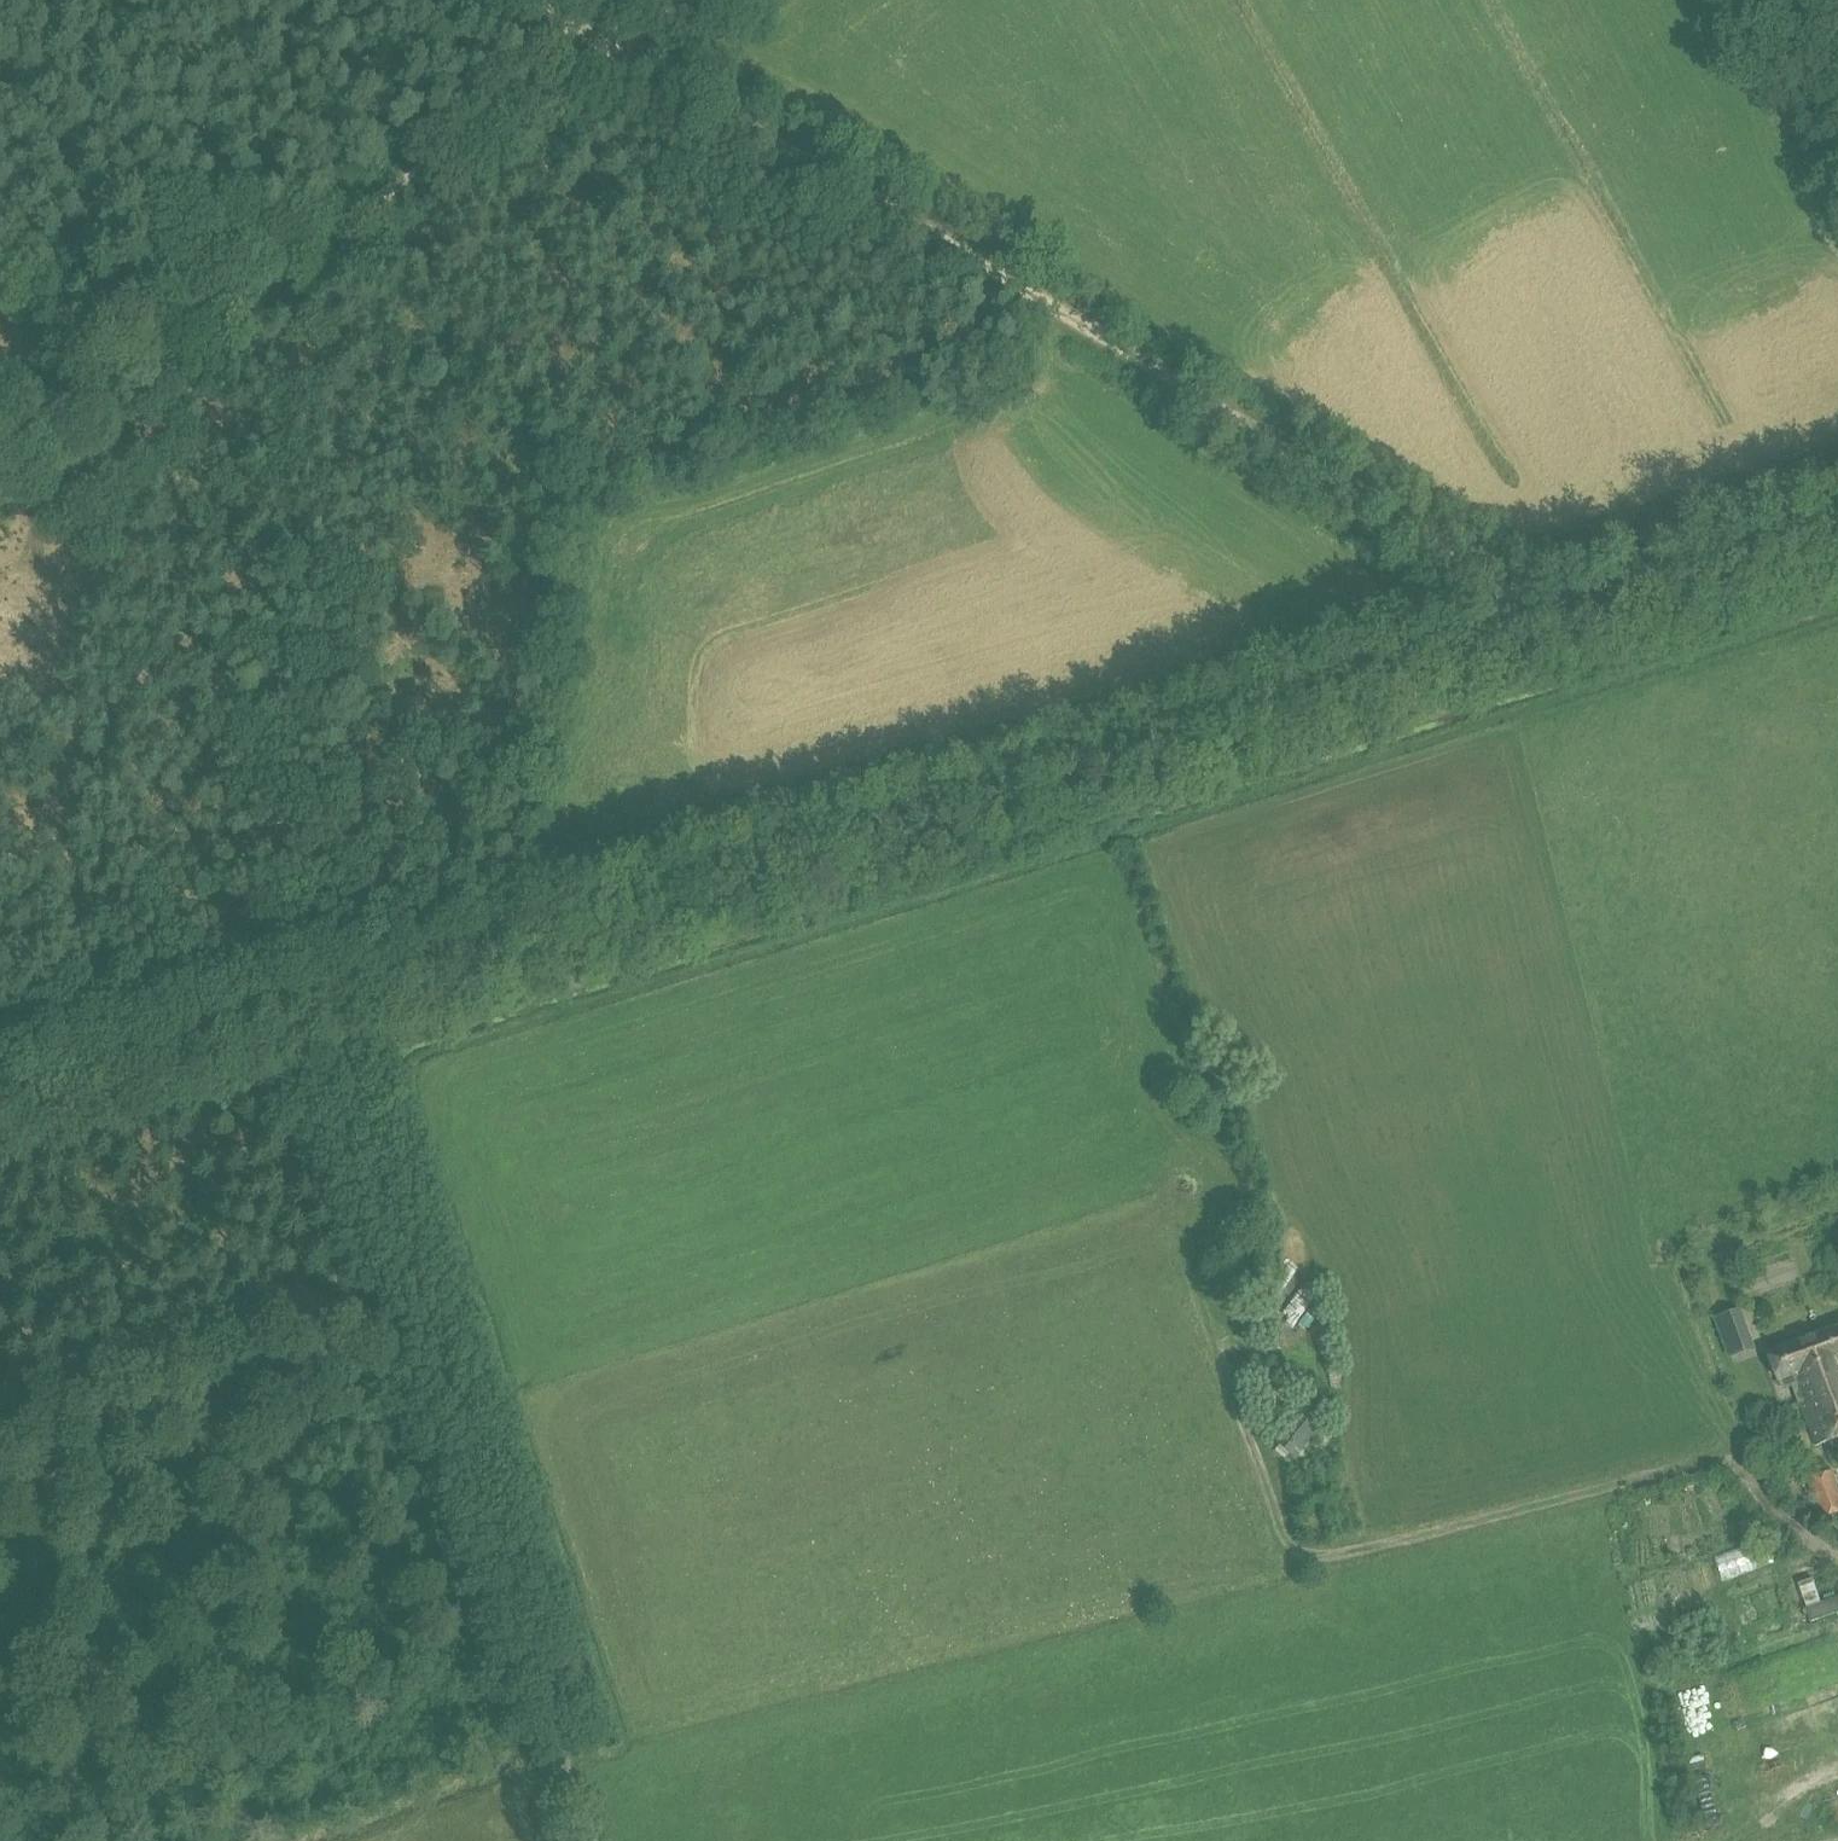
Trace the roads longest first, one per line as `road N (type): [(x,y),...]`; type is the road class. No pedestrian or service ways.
road 1 (unclassified): [(0,1078),(1837,528)]
road 2 (track): [(1540,618),(1421,523),(1080,329),(651,49)]
road 3 (track): [(0,427),(655,23)]

